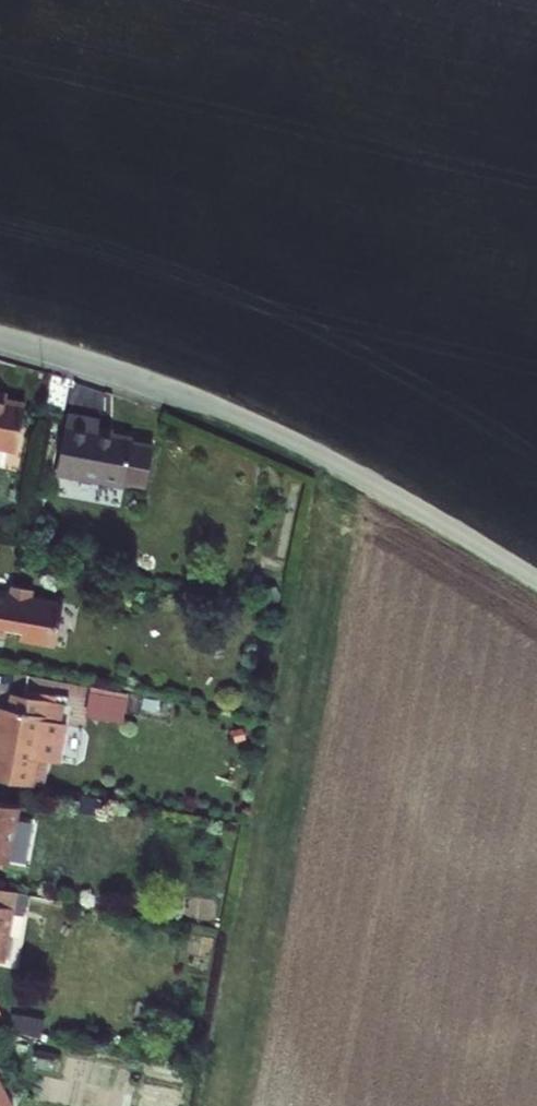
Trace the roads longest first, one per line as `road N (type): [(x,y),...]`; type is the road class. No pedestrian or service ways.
road 1 (residential): [(0,337),(285,436),(536,579)]

